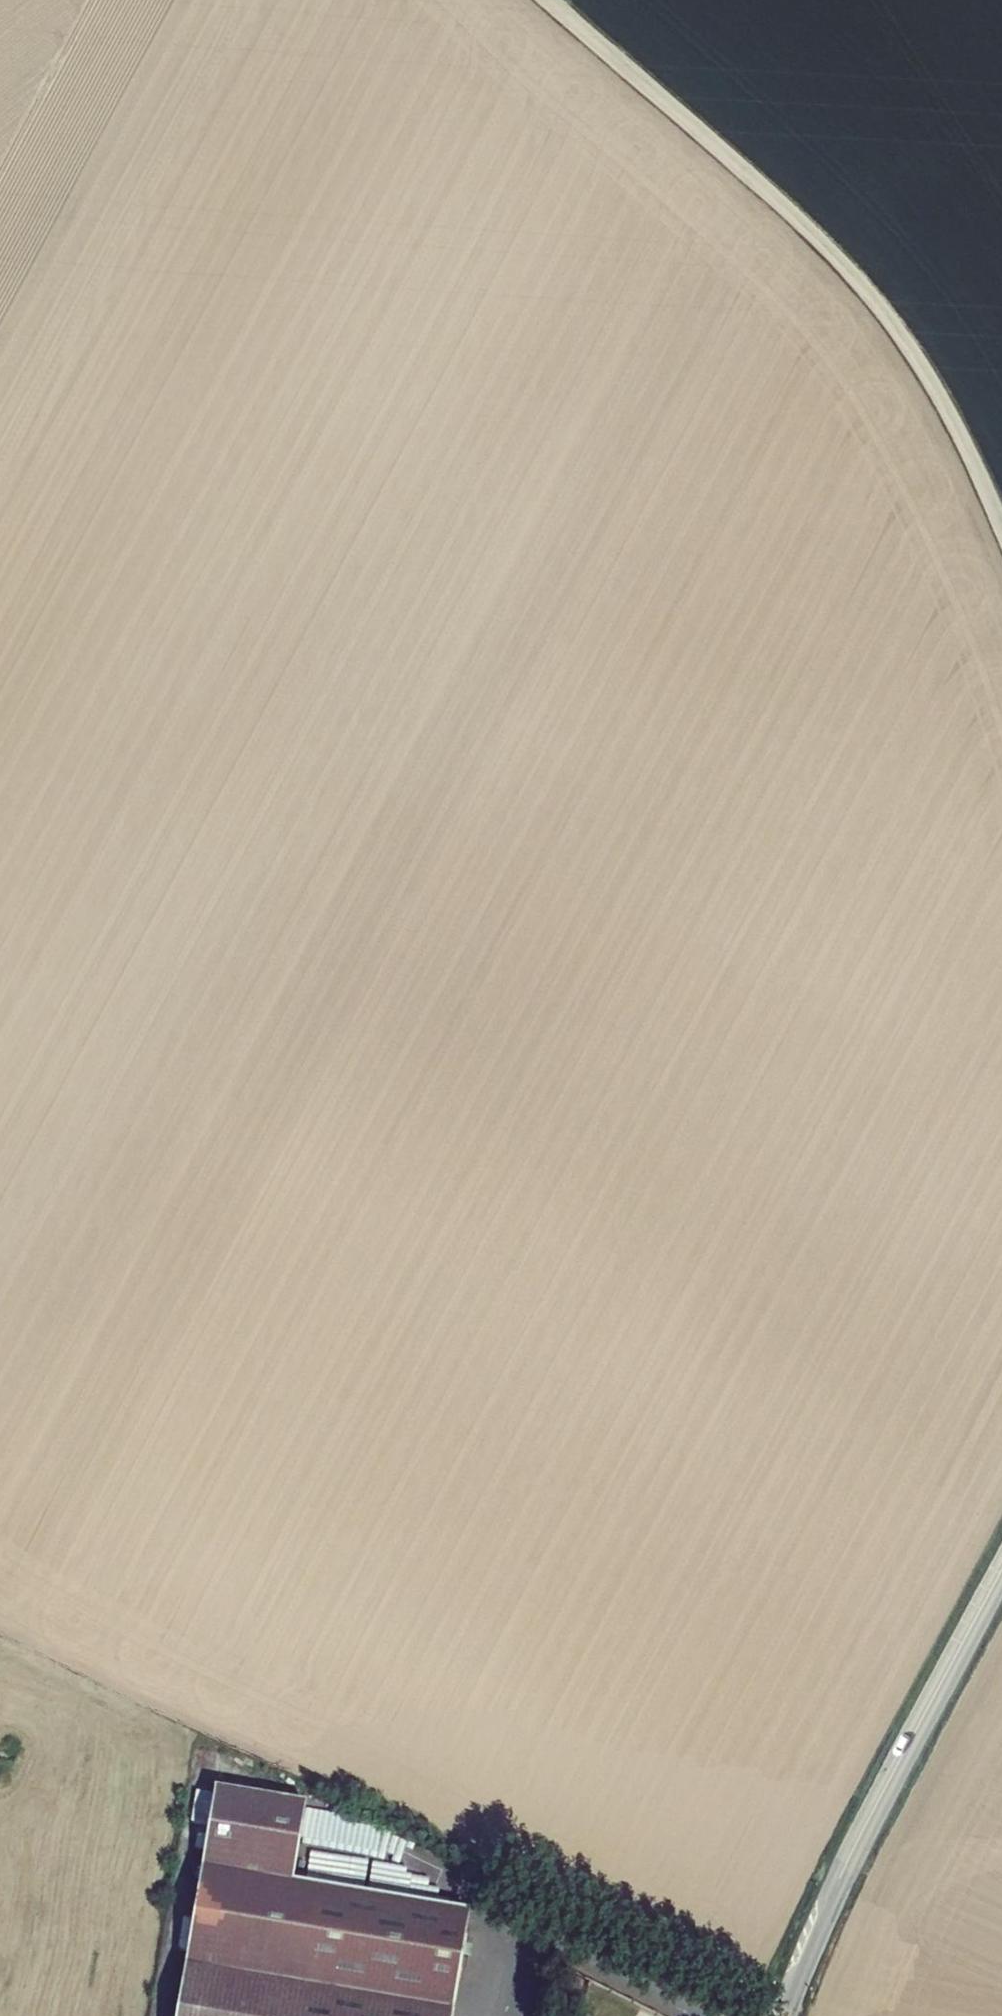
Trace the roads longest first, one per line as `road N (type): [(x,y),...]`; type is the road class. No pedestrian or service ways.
road 1 (track): [(1001,532),(921,361),(840,264),(688,115),(555,0)]
road 2 (tertiary): [(782,2015),(851,1854),(1001,1570)]

